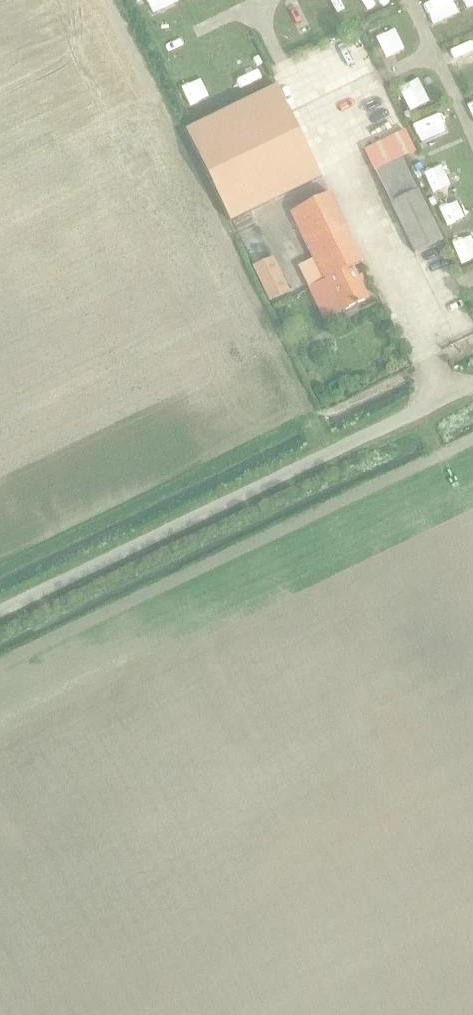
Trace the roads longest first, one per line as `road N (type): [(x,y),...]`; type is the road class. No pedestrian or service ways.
road 1 (unclassified): [(0,602),(472,375)]

